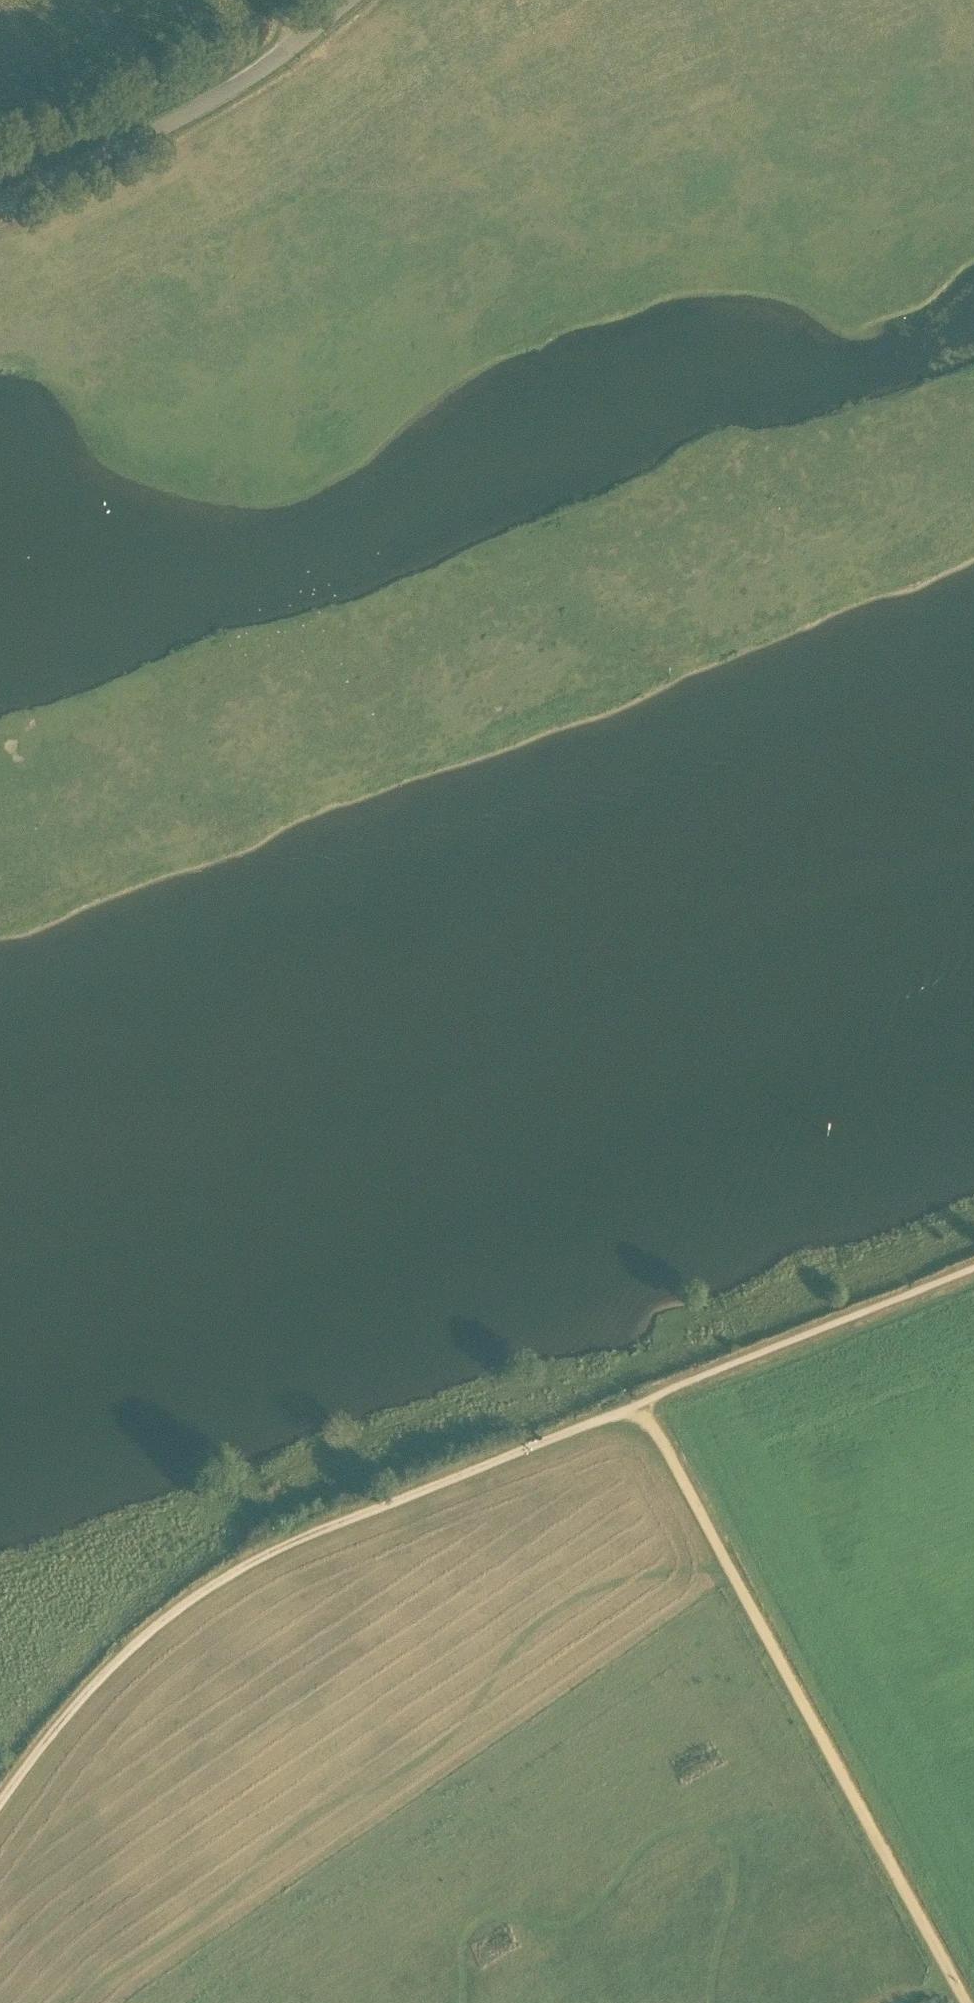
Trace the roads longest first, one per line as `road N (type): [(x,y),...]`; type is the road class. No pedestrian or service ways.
road 1 (track): [(640,1403),(239,1572),(121,1653),(0,1793)]
road 2 (track): [(640,1403),(965,2002)]
road 3 (unclassified): [(0,202),(249,81),(353,0)]
road 4 (track): [(973,1268),(640,1403)]

